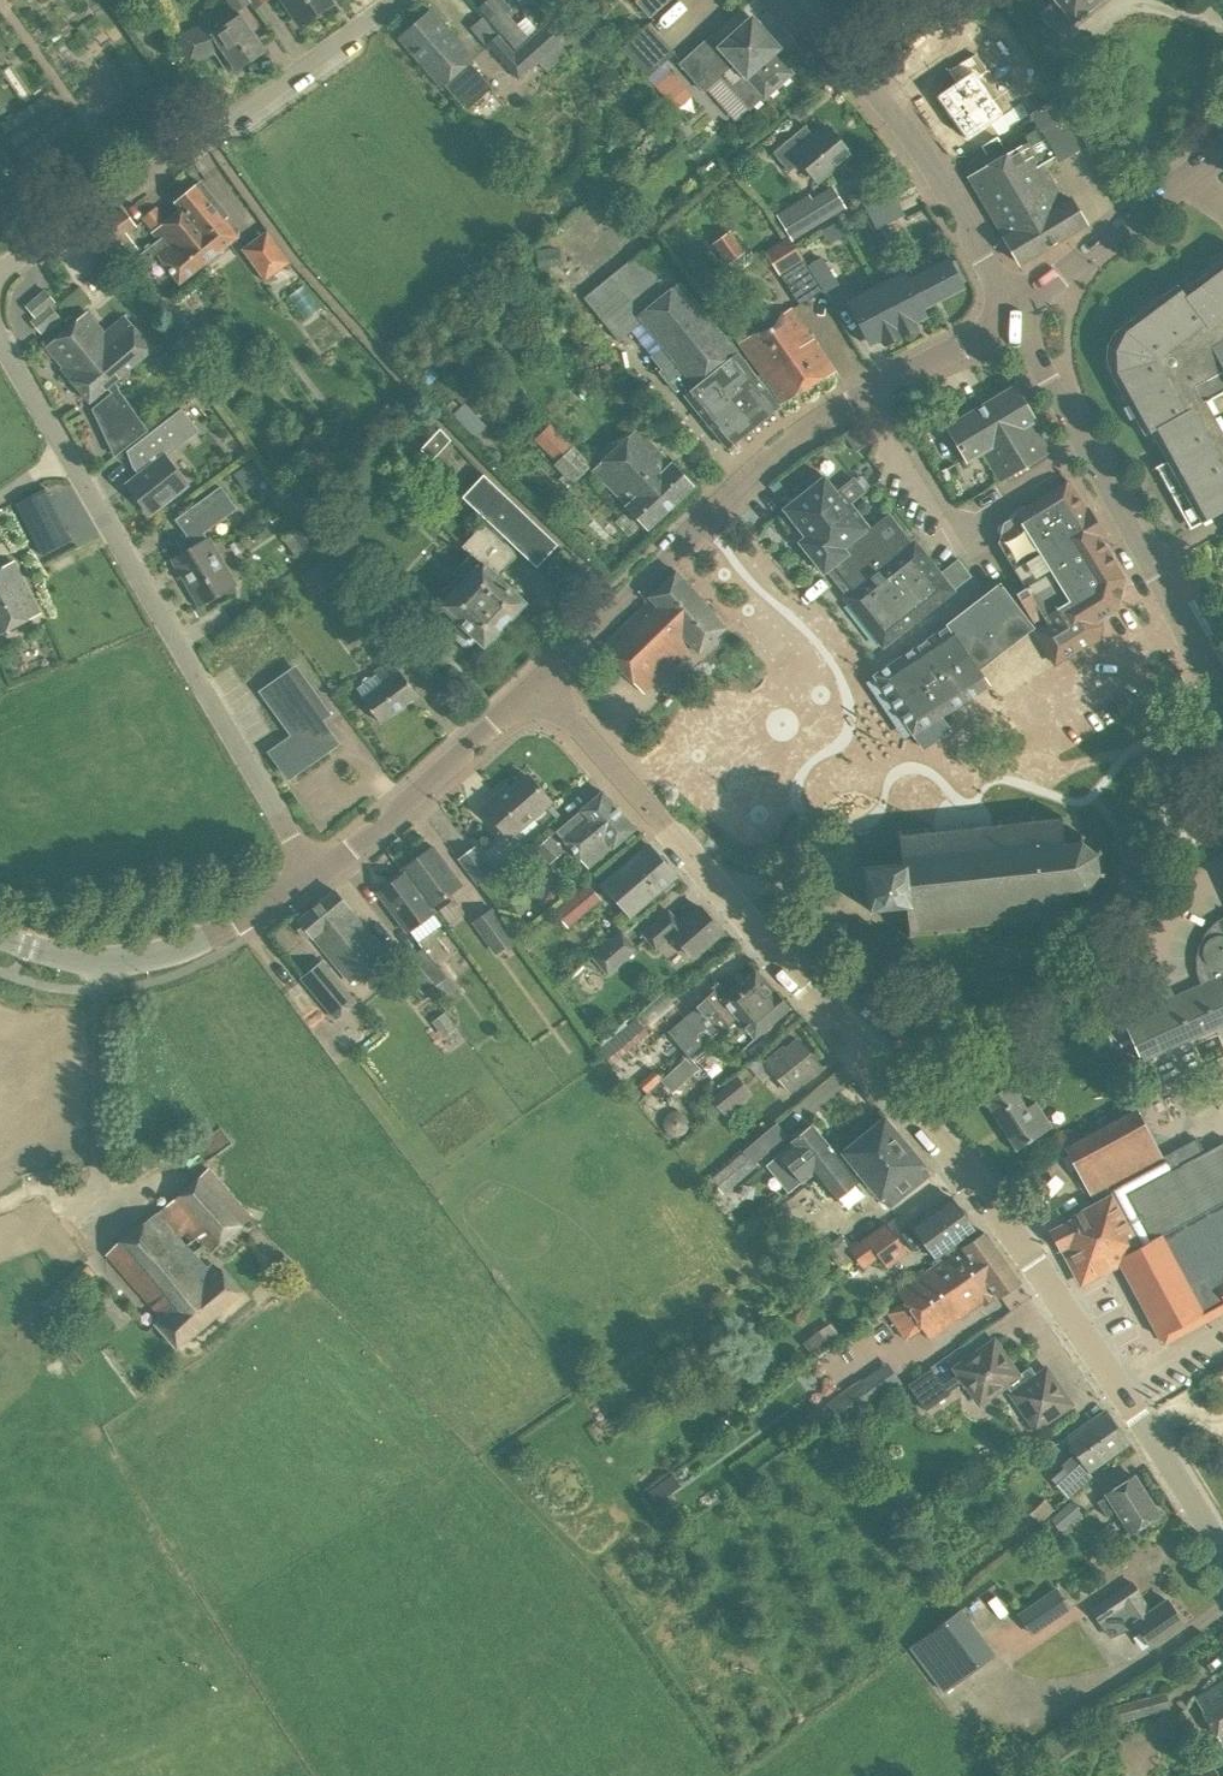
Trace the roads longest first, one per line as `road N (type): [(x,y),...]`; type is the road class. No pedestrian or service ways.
road 1 (residential): [(1222,1556),(1041,1276),(905,1103),(539,688)]
road 2 (residential): [(0,279),(261,105),(394,0)]
road 3 (residential): [(316,876),(71,461)]
road 4 (tertiary): [(1012,309),(907,126),(788,0)]
road 5 (tertiary): [(703,522),(796,439),(1012,309)]
road 6 (tertiary): [(1183,621),(1012,309)]
road 7 (tertiary): [(0,941),(70,961),(146,963),(264,912),(316,876)]
road 8 (tertiary): [(316,876),(539,688)]
road 9 (tertiary): [(1012,309),(1222,150)]
road 10 (tertiary): [(539,688),(703,522)]
road 11 (residential): [(1040,715),(1183,621)]
road 12 (residential): [(813,639),(744,575),(703,522)]
road 13 (residential): [(71,461),(0,351)]

